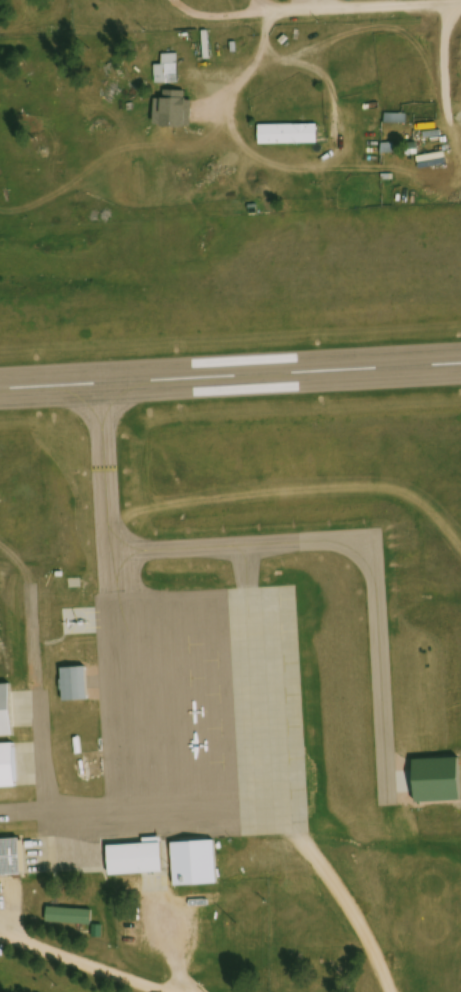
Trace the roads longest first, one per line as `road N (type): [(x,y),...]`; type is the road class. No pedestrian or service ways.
road 1 (residential): [(399,0),(190,11)]
road 2 (residential): [(0,935),(169,991)]

